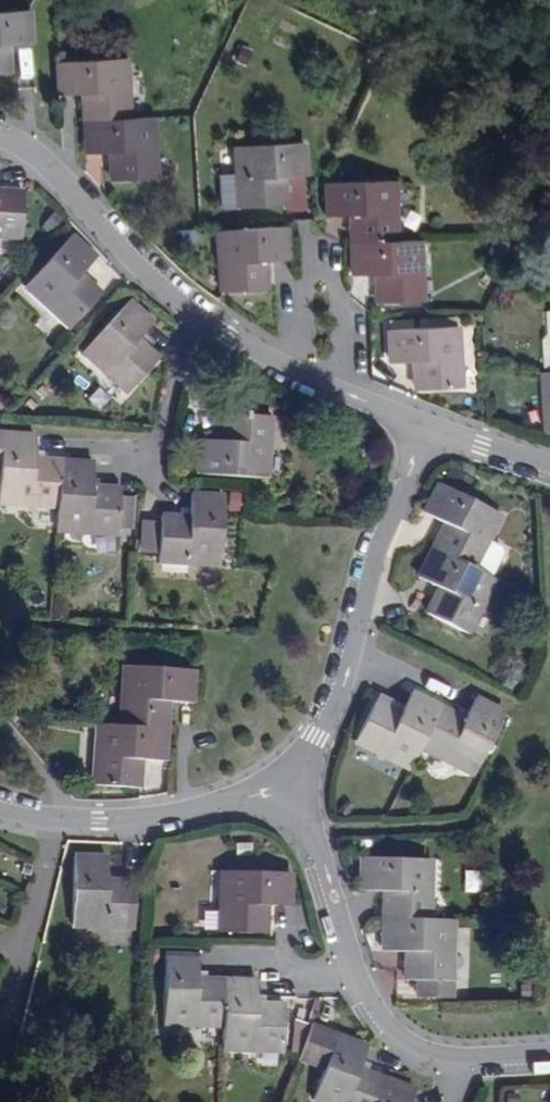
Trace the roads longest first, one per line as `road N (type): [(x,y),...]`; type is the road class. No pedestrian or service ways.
road 1 (residential): [(419,428),(282,372),(164,293),(28,154),(0,139)]
road 2 (residential): [(287,782),(358,1001),(403,1052),(465,1064),(549,1060)]
road 3 (residential): [(287,782),(352,660),(367,568),(419,428)]
road 4 (residential): [(0,806),(121,826),(245,800),(287,782)]
road 5 (residential): [(549,467),(419,428)]

